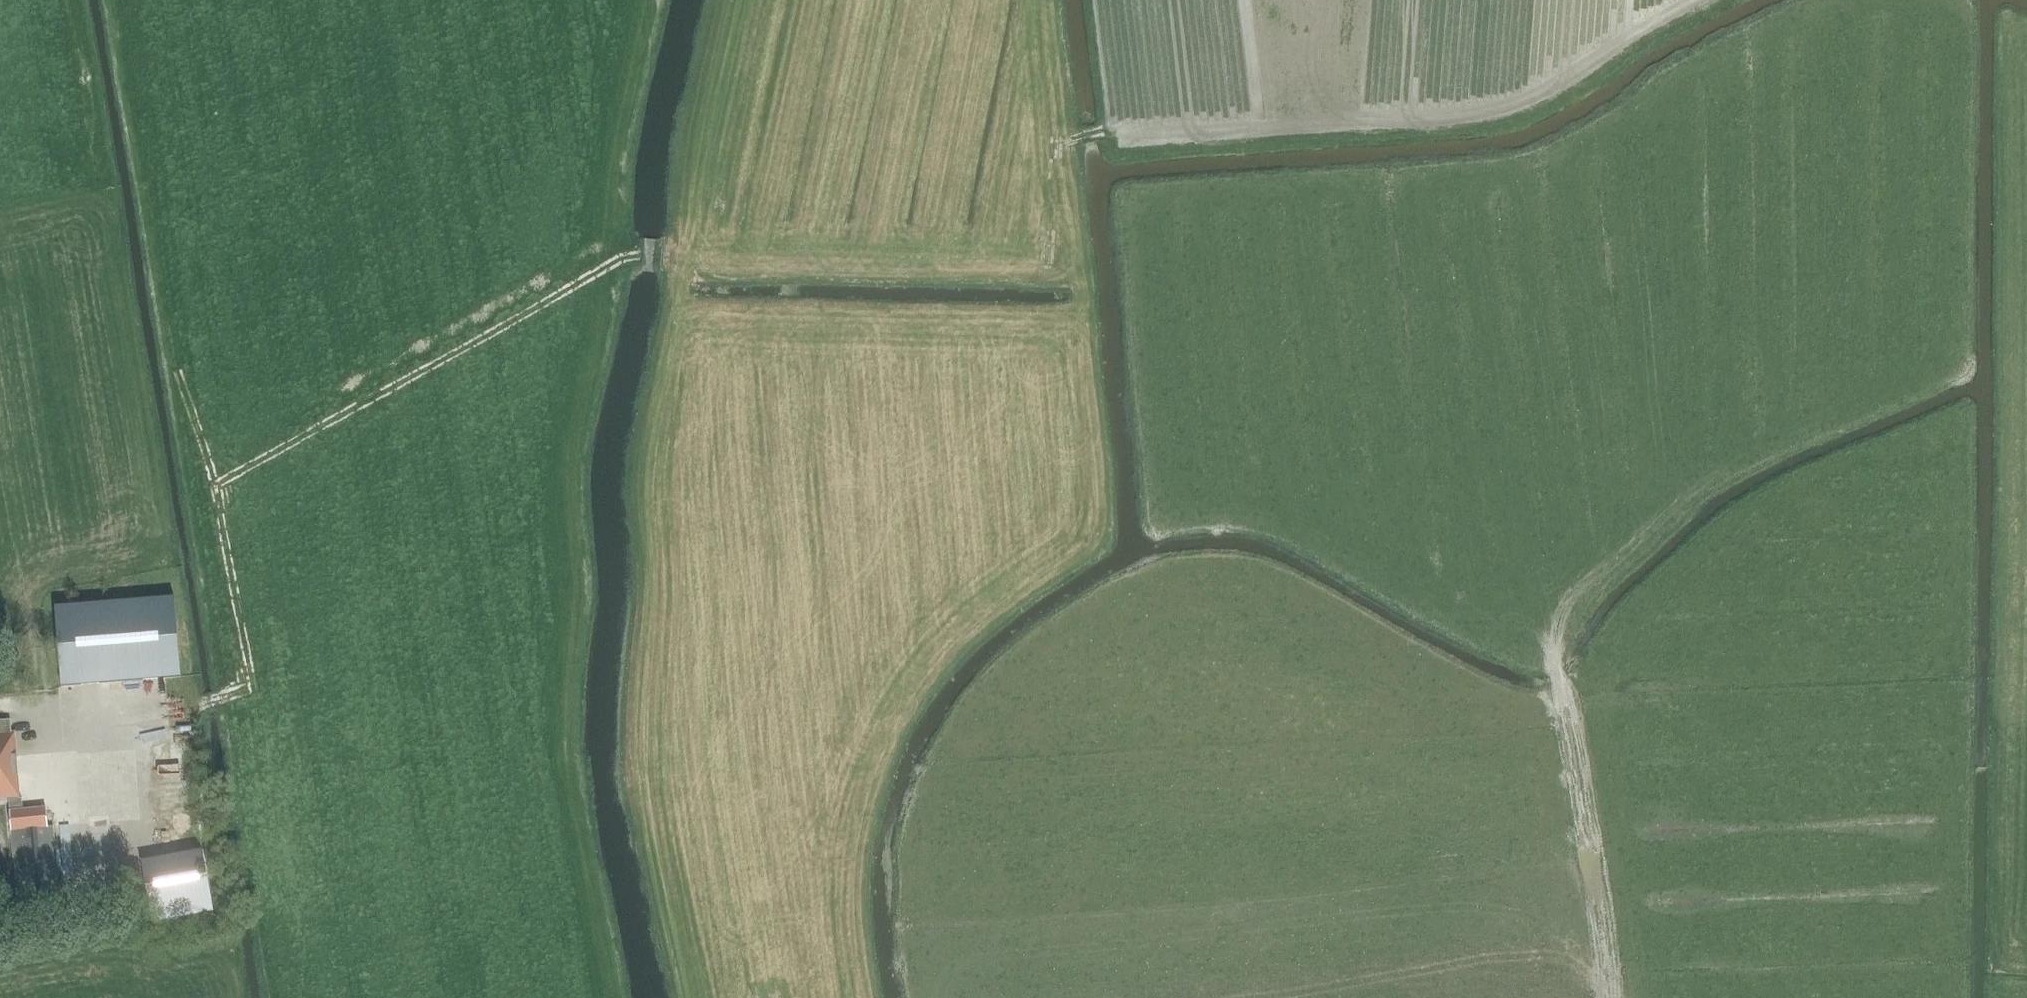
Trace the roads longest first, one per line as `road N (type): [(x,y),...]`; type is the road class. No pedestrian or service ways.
road 1 (track): [(635,257),(216,484)]
road 2 (track): [(177,370),(216,484),(250,673),(241,690),(202,706),(146,711)]

